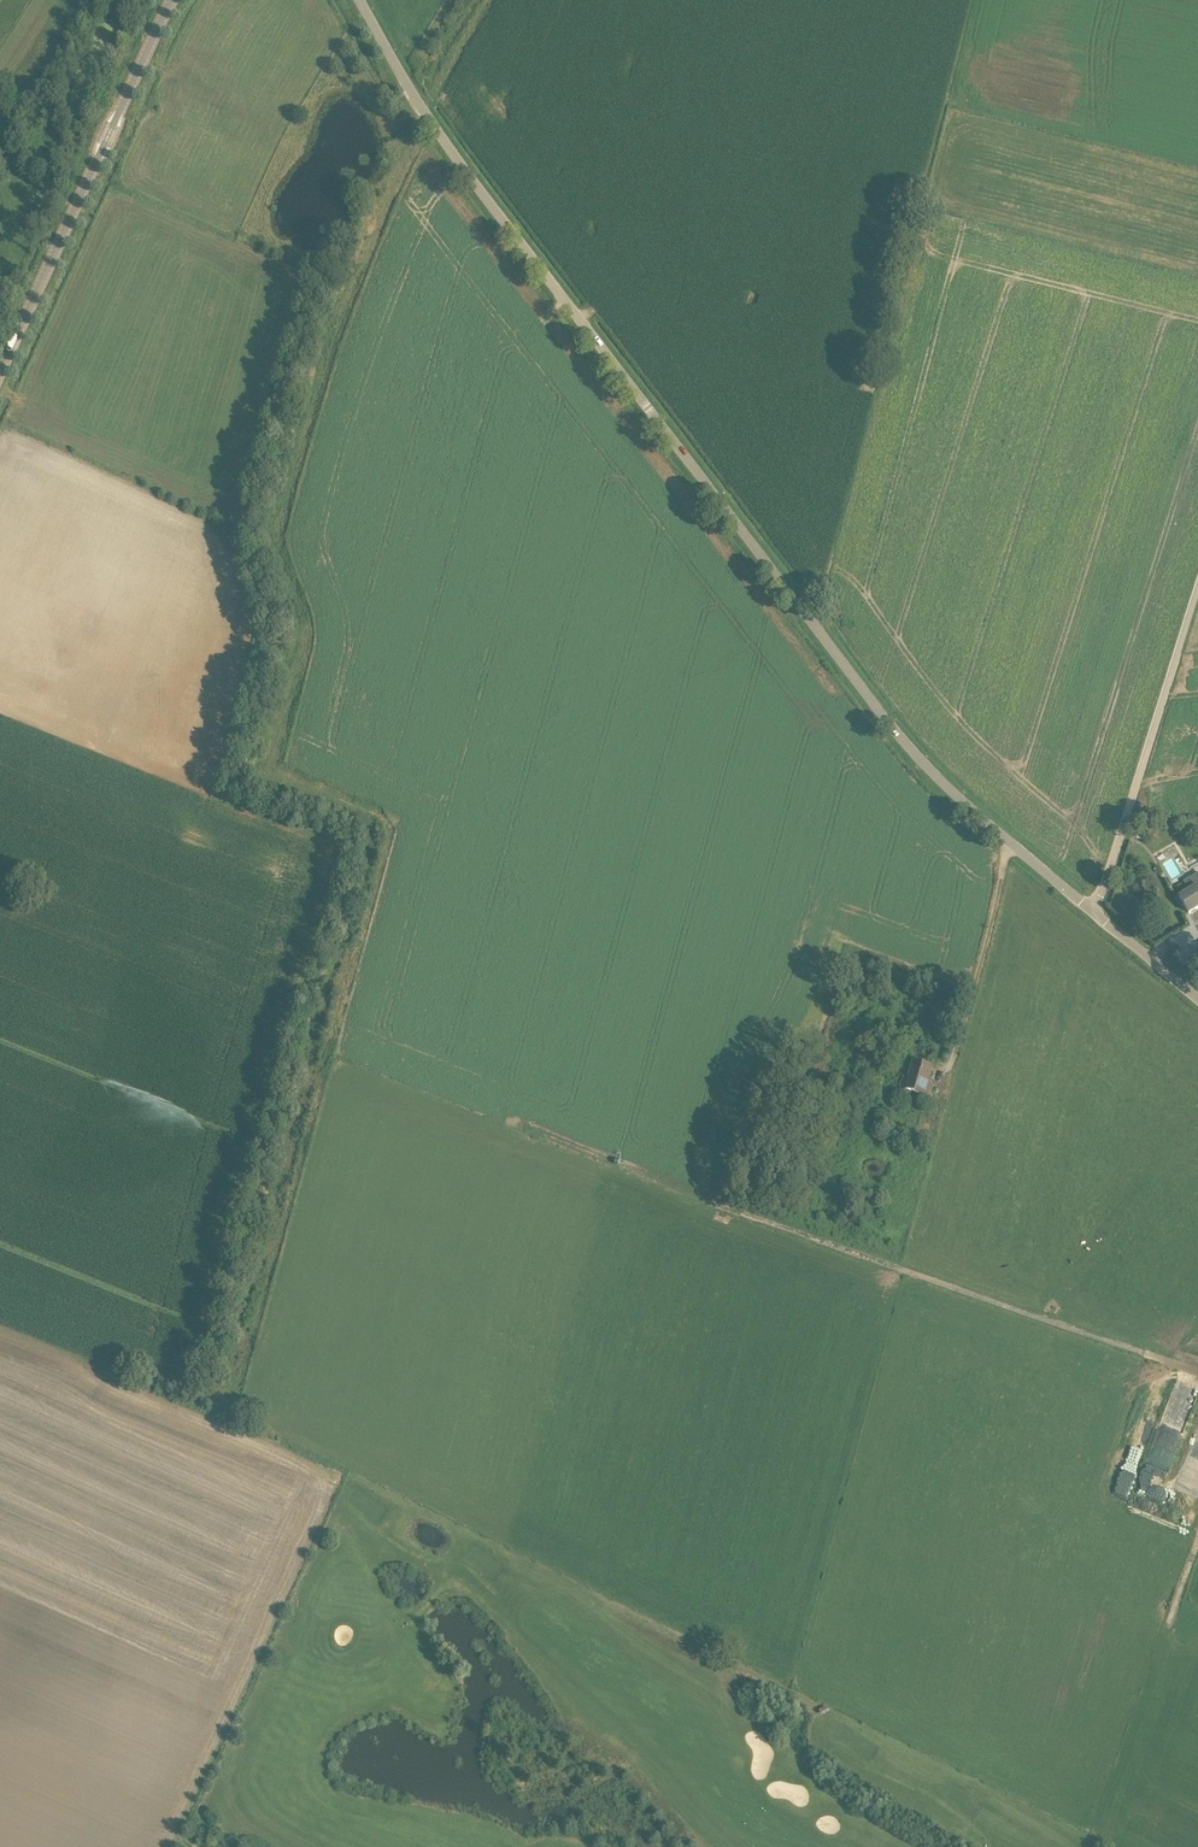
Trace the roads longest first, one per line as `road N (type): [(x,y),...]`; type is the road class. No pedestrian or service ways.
road 1 (unclassified): [(1093,901),(946,779),(863,683),(435,128),(357,0)]
road 2 (track): [(1197,1377),(797,1240)]
road 3 (unclassified): [(0,371),(172,0)]
road 4 (unclassified): [(1093,901),(1197,576)]
road 5 (unclassified): [(1197,984),(1093,901)]

